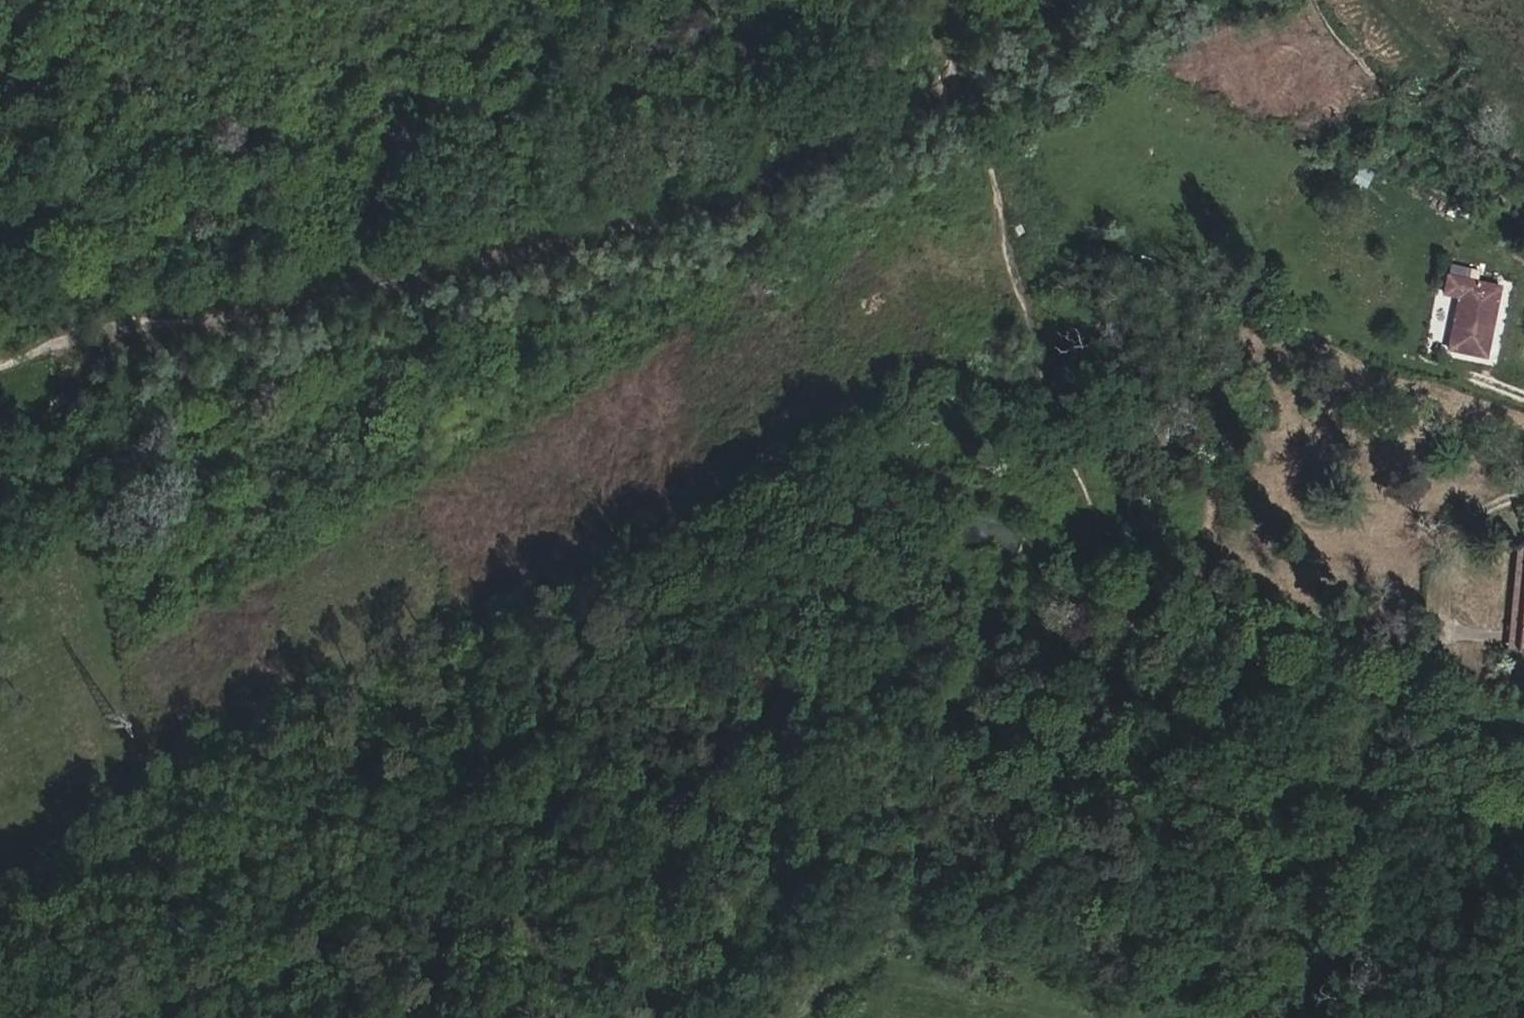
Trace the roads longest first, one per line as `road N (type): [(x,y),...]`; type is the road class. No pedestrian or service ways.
road 1 (residential): [(1523,498),(1500,501),(1468,526),(1445,588),(1440,638)]
road 2 (track): [(0,368),(134,316)]

